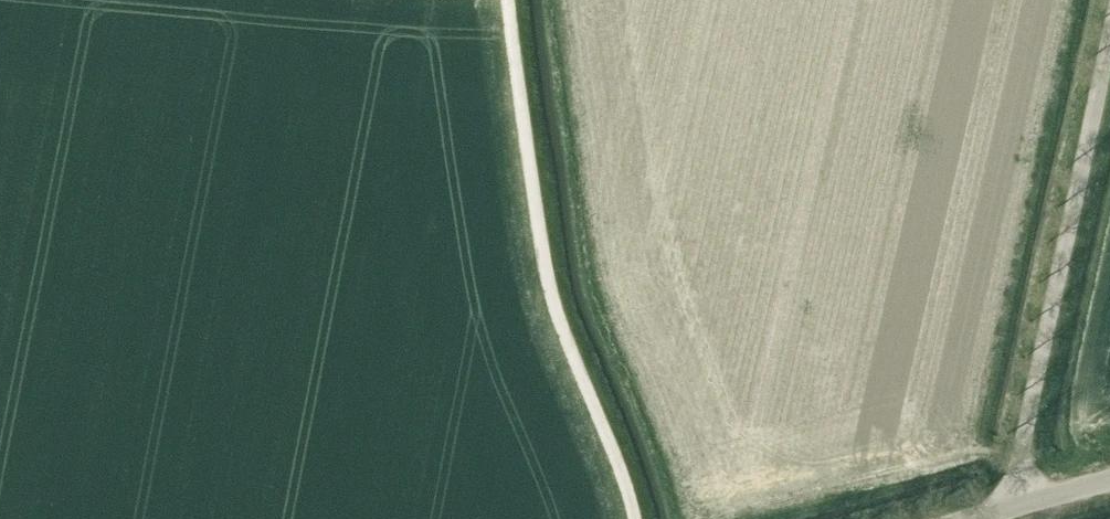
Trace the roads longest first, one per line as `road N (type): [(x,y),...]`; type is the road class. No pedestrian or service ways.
road 1 (track): [(633,518),(541,255),(507,0)]
road 2 (unclassified): [(1017,503),(1109,48)]

